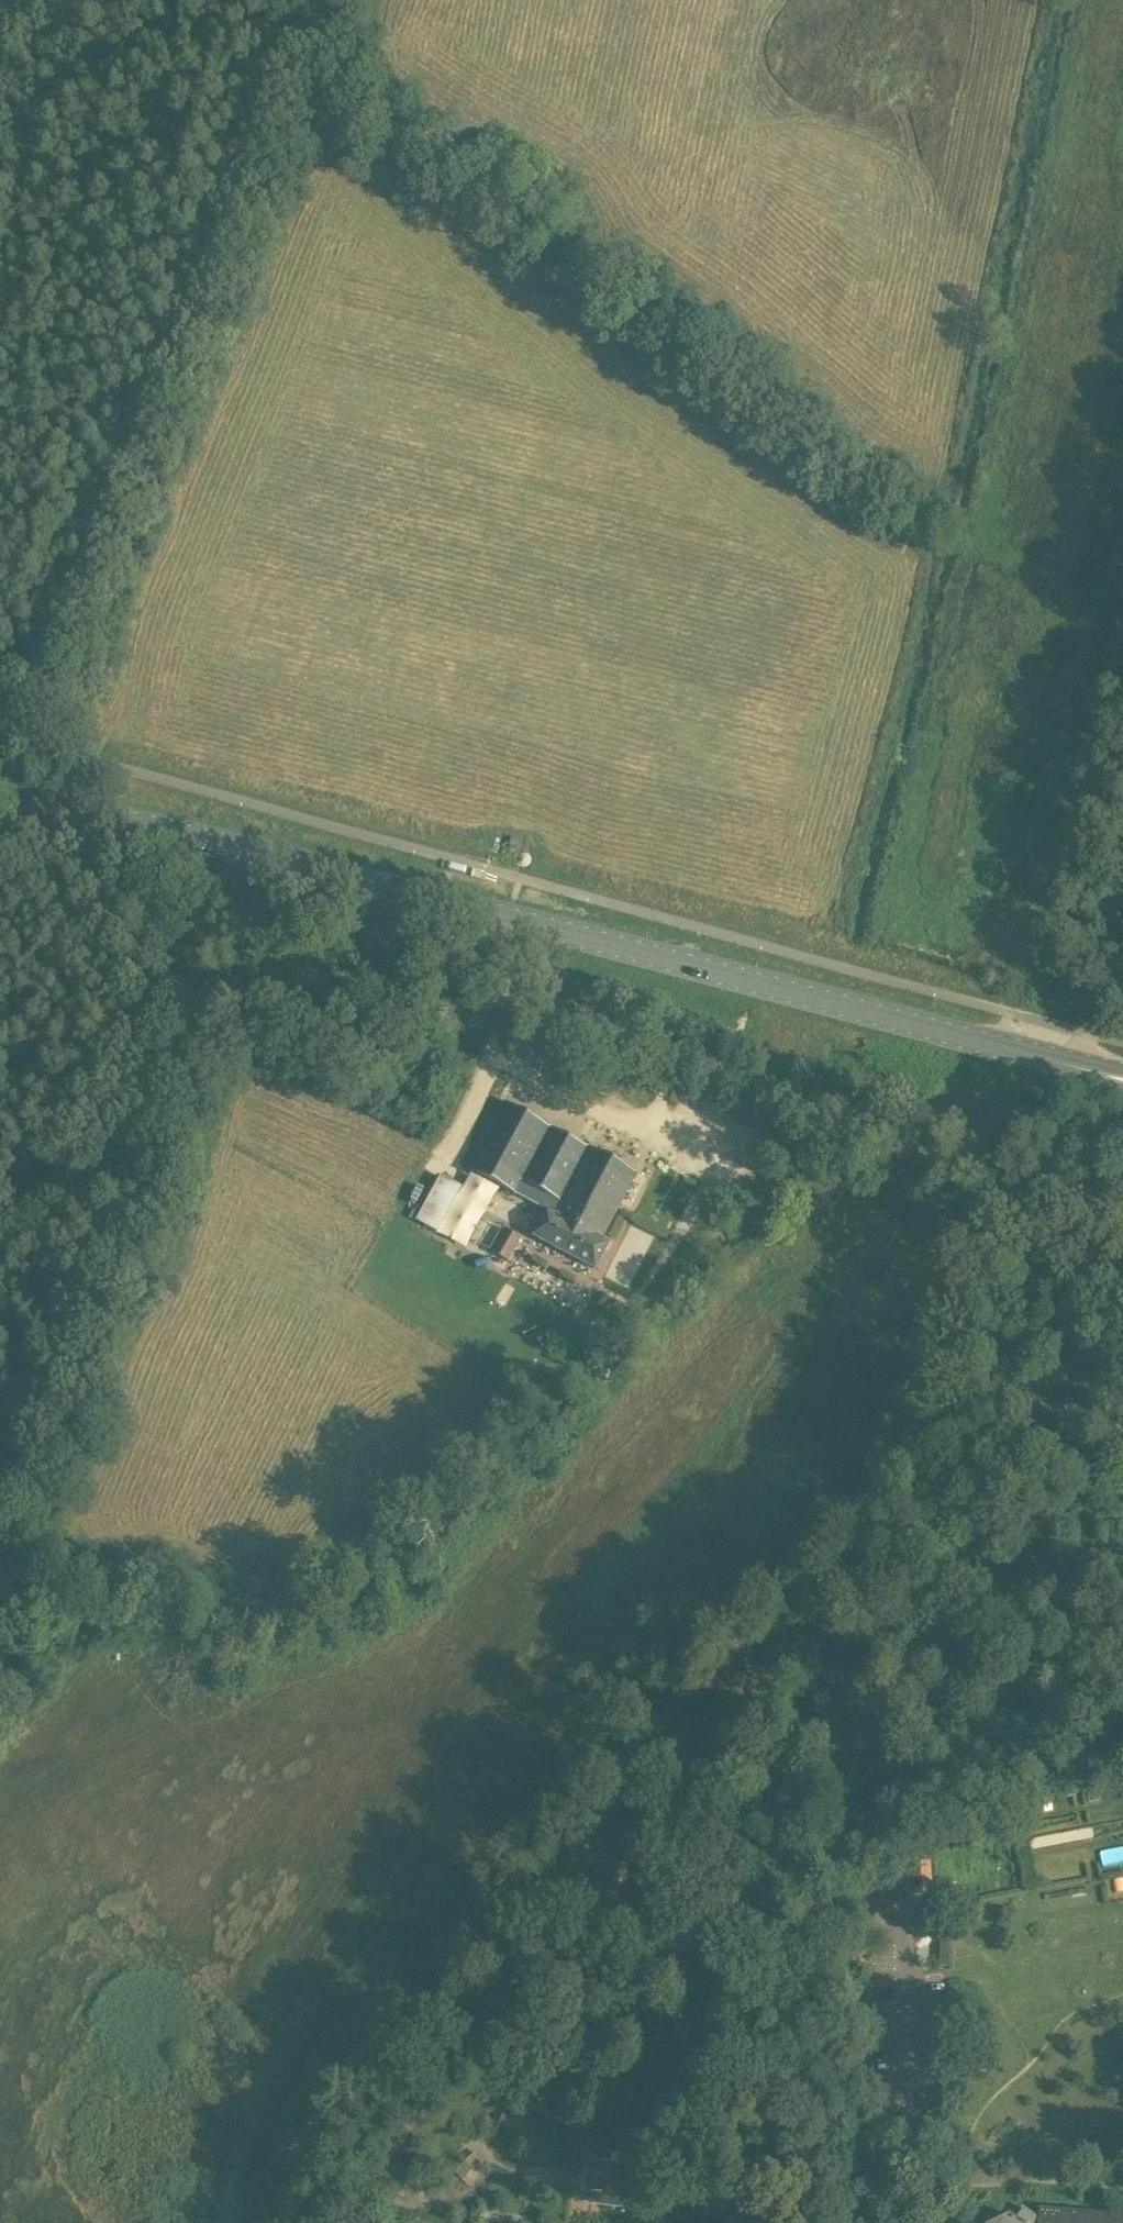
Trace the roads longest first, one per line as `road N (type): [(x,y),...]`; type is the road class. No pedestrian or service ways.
road 1 (tertiary): [(738,2222),(749,1944),(773,1849),(828,1761),(1055,1511),(1122,1413)]
road 2 (unclassified): [(1122,1235),(504,984),(499,956),(509,917)]
road 3 (secondary): [(1082,1067),(509,917)]
road 4 (secondary): [(509,917),(0,796)]

